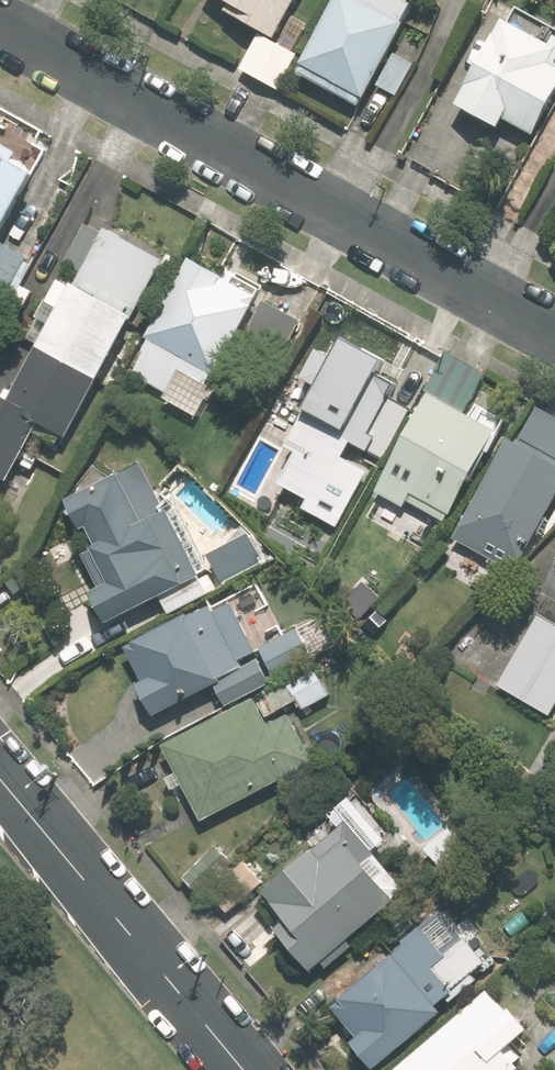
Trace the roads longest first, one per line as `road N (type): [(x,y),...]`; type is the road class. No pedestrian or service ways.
road 1 (residential): [(0,23),(554,332)]
road 2 (tertiary): [(242,1069),(0,778)]

